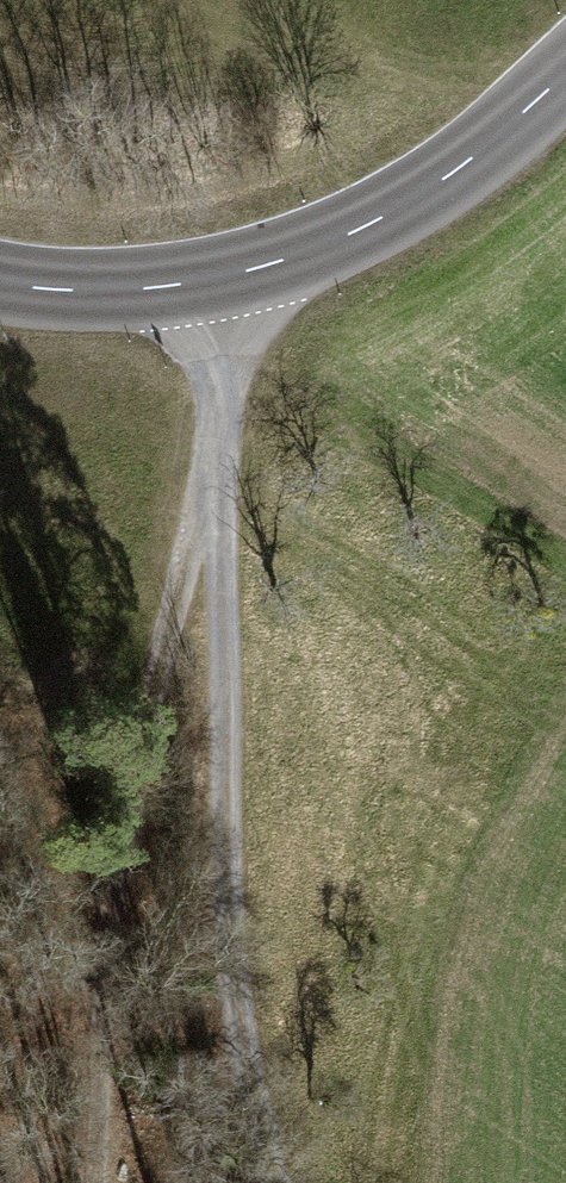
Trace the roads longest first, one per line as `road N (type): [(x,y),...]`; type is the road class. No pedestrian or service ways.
road 1 (track): [(234,276),(205,600),(240,771),(287,1182)]
road 2 (track): [(205,600),(92,1182)]
road 3 (tertiary): [(565,73),(489,146),(366,227),(234,276)]
road 4 (tertiary): [(0,282),(103,292),(234,276)]

